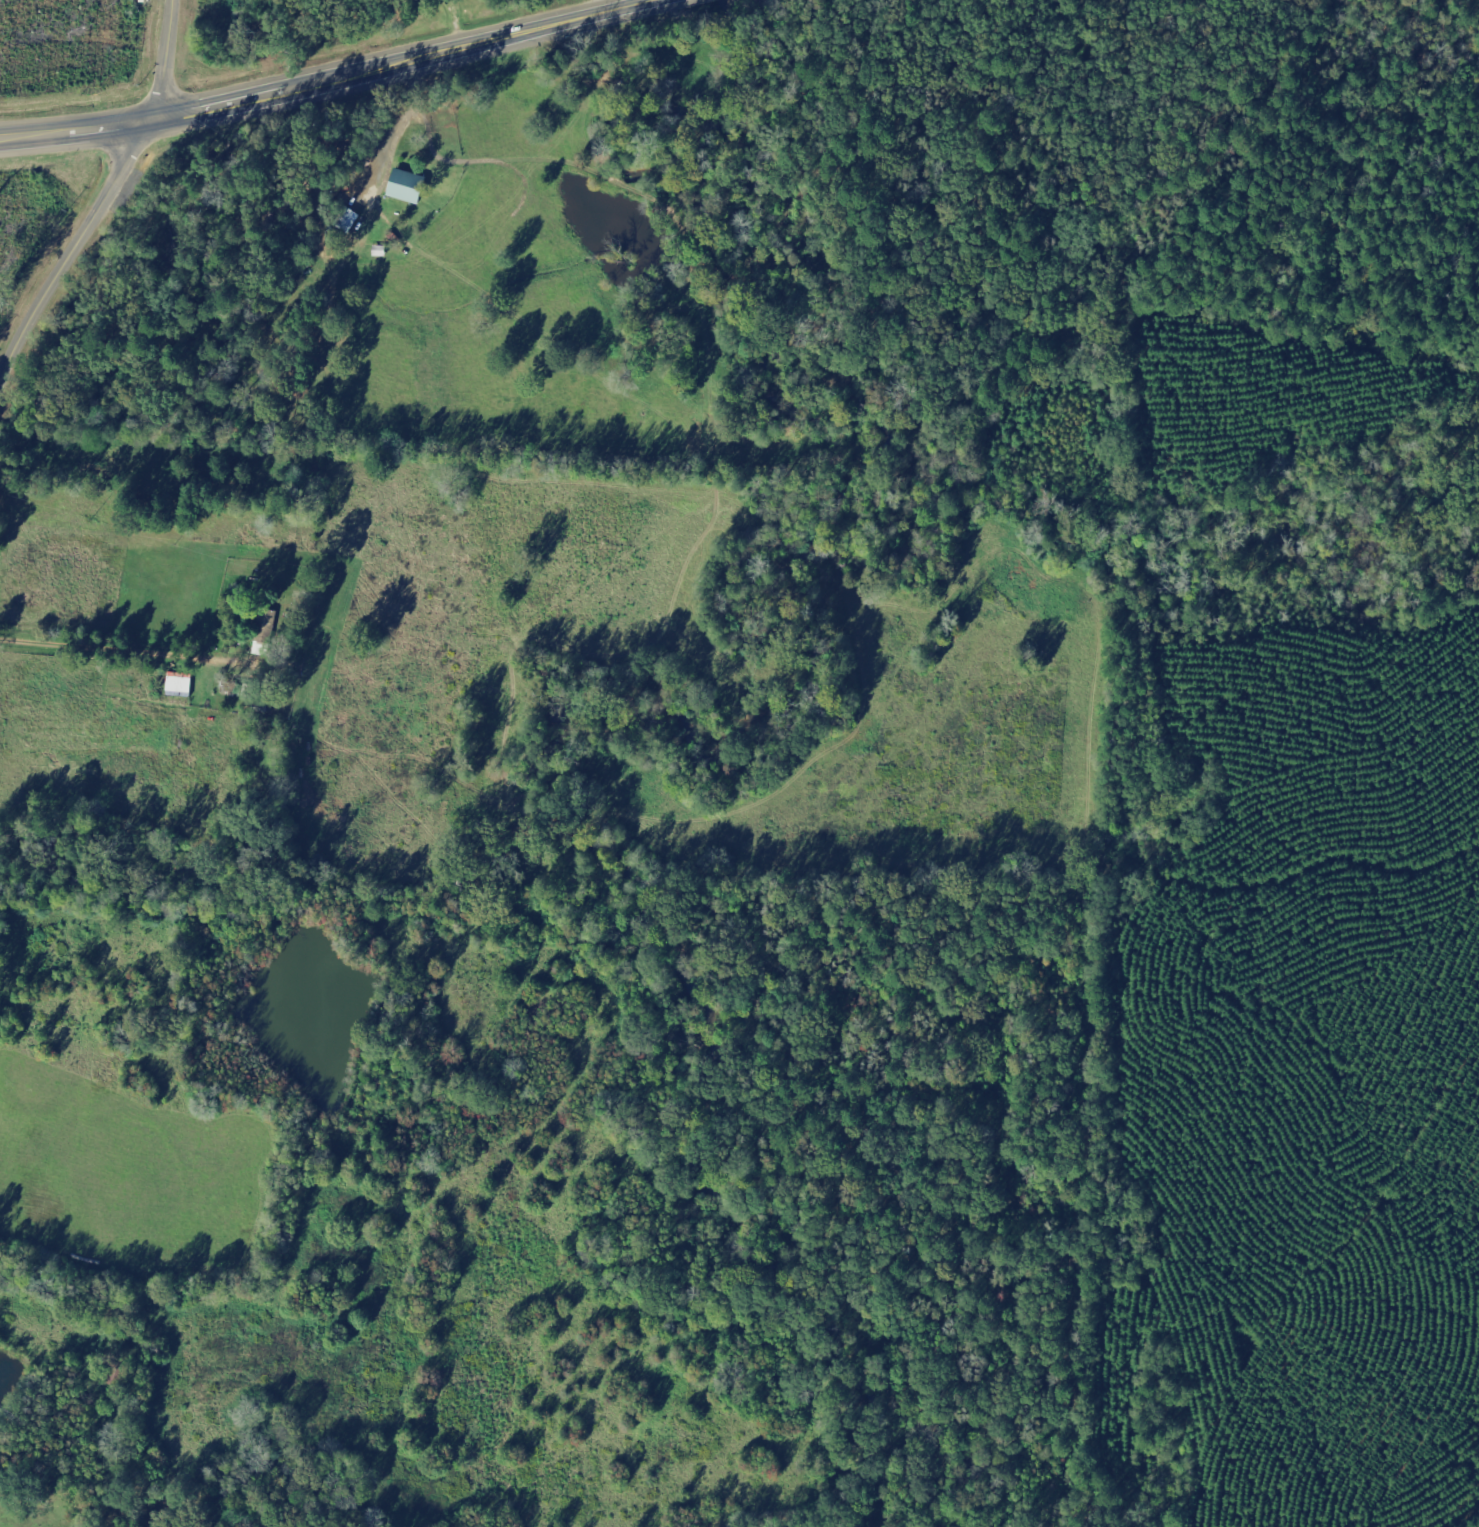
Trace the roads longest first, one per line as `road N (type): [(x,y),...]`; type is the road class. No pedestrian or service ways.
road 1 (trunk): [(0,138),(148,124),(638,0)]
road 2 (tertiary): [(171,0),(160,97),(0,386)]

